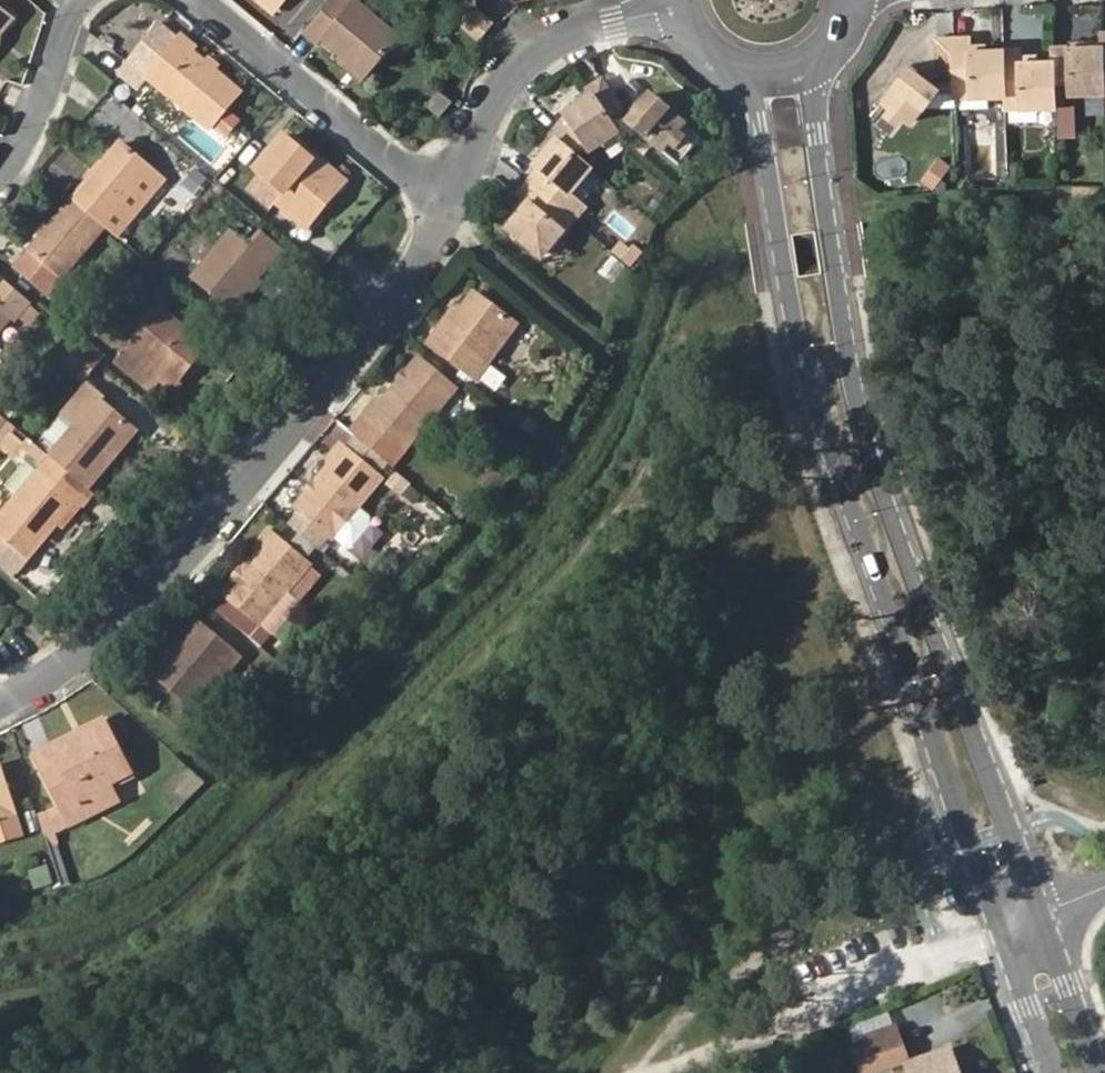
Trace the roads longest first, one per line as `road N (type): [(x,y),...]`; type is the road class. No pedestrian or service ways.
road 1 (tertiary): [(722,64),(756,123),(827,448),(999,929)]
road 2 (tertiary): [(1044,910),(903,550),(862,418),(817,129),(824,54)]
road 3 (residential): [(0,705),(52,683),(166,591),(413,280),(452,209)]
road 4 (residential): [(452,209),(501,97),(539,54),(595,25),(682,6)]
road 5 (residential): [(208,0),(452,209)]
road 6 (residential): [(0,184),(18,162),(86,0)]
road 7 (tertiary): [(1103,1072),(1044,910)]
road 8 (tertiary): [(999,929),(1052,1072)]

